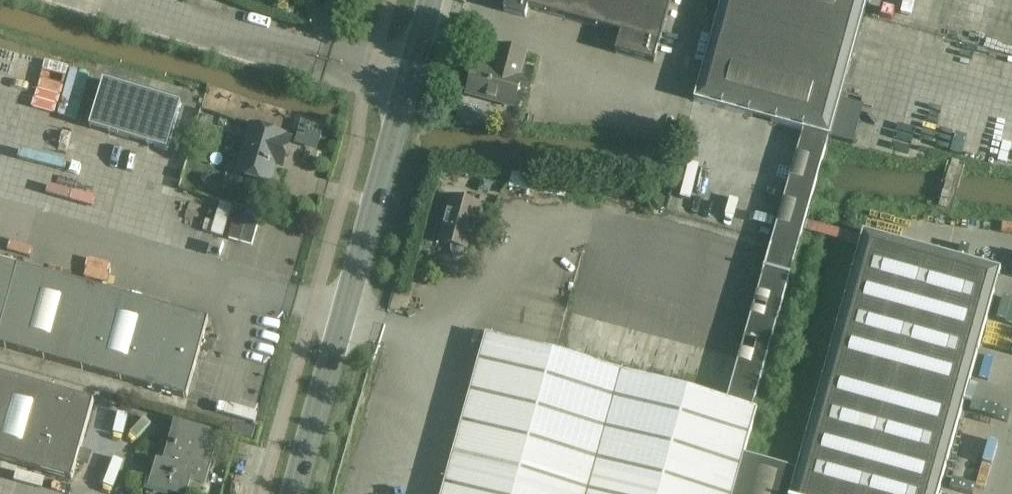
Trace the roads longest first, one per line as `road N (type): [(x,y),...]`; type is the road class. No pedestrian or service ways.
road 1 (unclassified): [(292,493),(430,0)]

